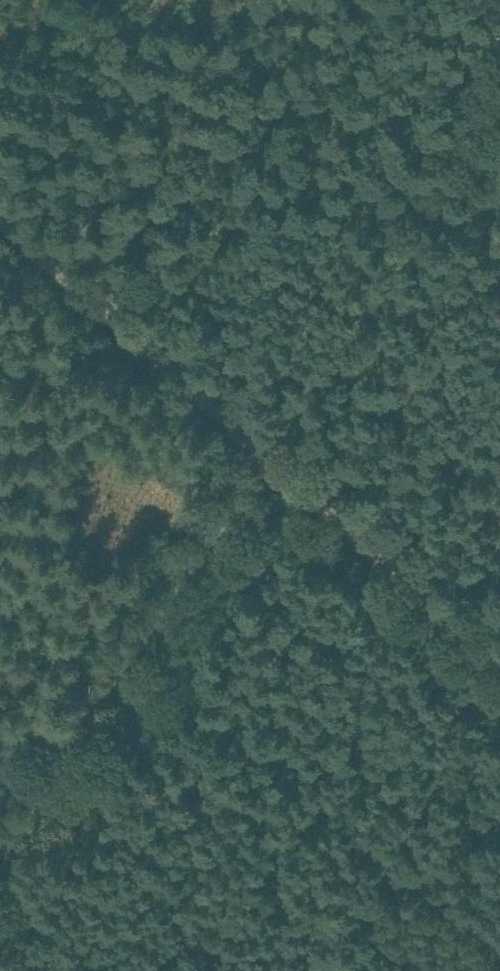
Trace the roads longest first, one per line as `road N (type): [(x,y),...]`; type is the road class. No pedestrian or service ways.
road 1 (track): [(499,667),(0,225)]
road 2 (track): [(0,851),(252,448)]
road 3 (track): [(499,71),(252,448)]

